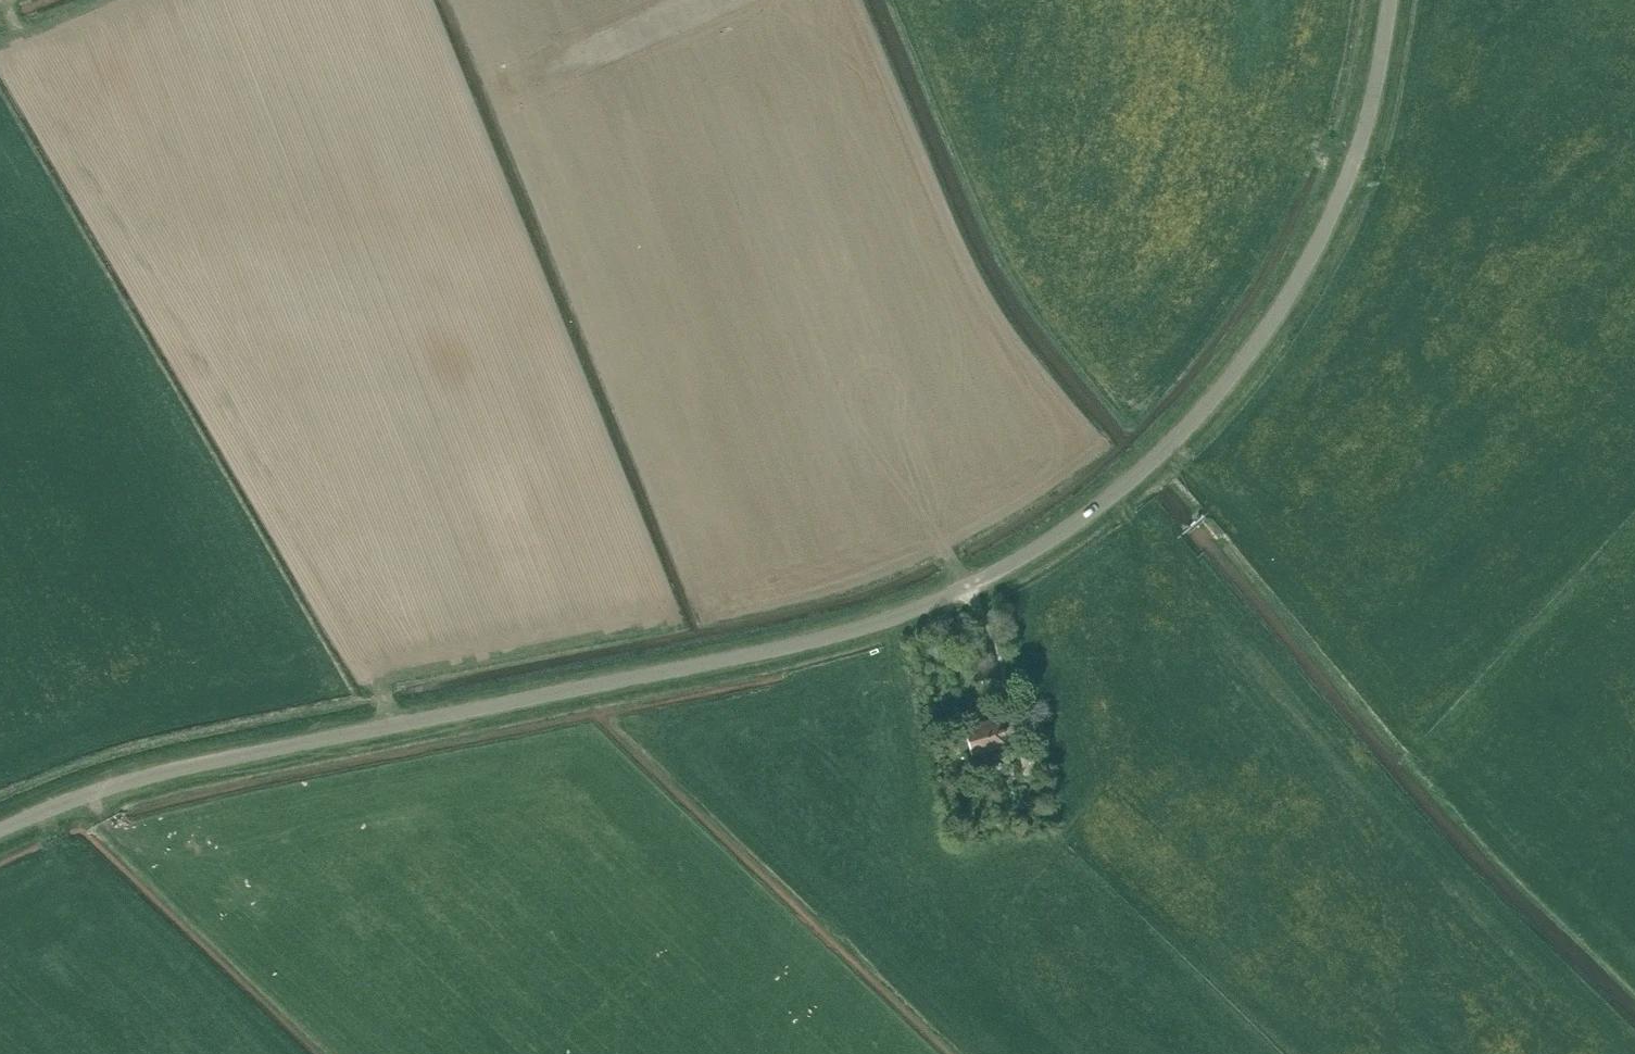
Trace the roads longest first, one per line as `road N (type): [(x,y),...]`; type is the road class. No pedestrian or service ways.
road 1 (unclassified): [(0,831),(198,762),(890,620),(1038,548),(1146,465),(1235,373),(1273,319),(1353,164),(1388,0)]

